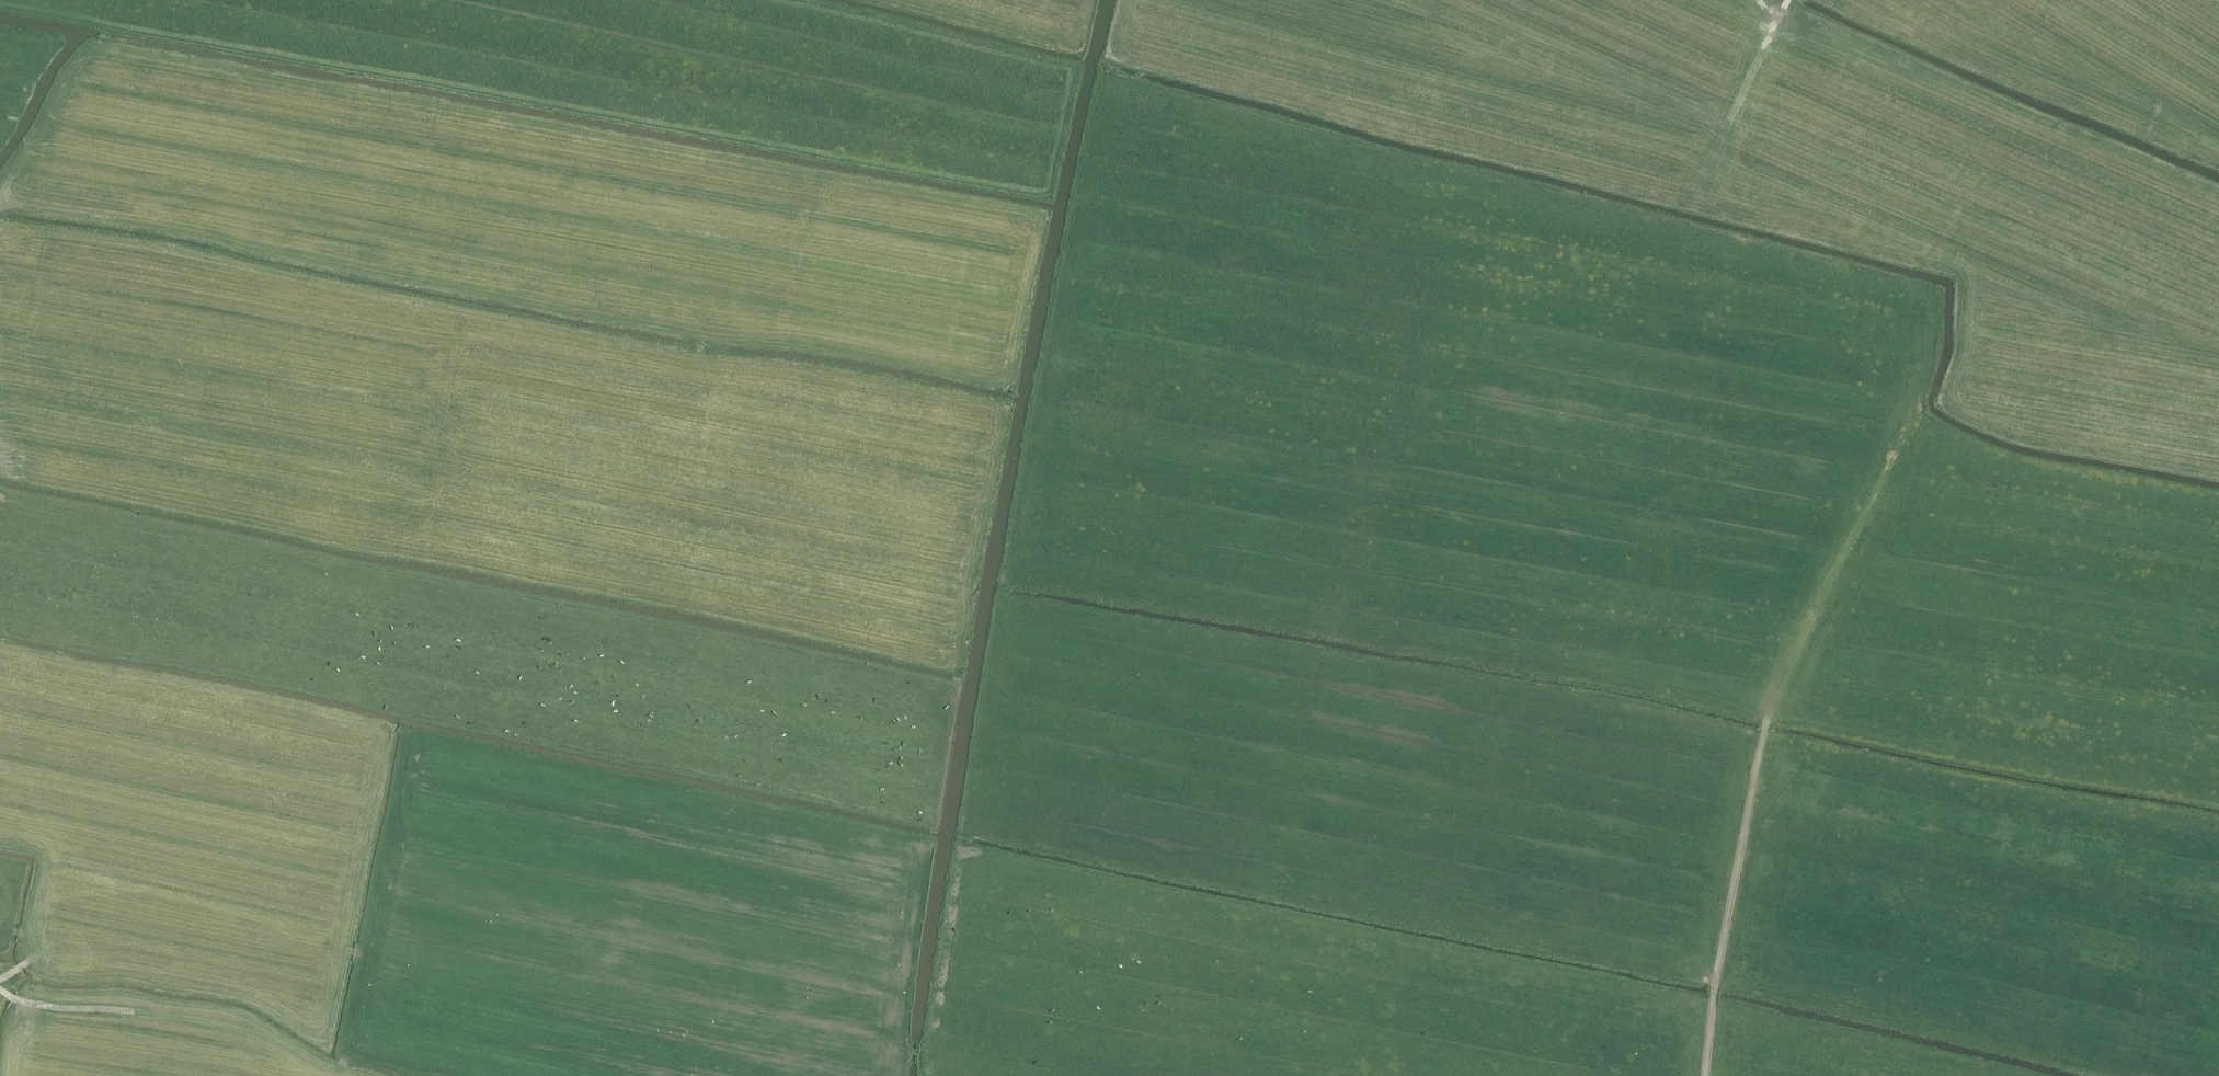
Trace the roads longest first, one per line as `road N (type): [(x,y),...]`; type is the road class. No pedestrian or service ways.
road 1 (track): [(1706,1075),(1726,917),(1769,718),(1860,526)]
road 2 (track): [(170,1075),(132,1013),(17,1000),(0,989)]

